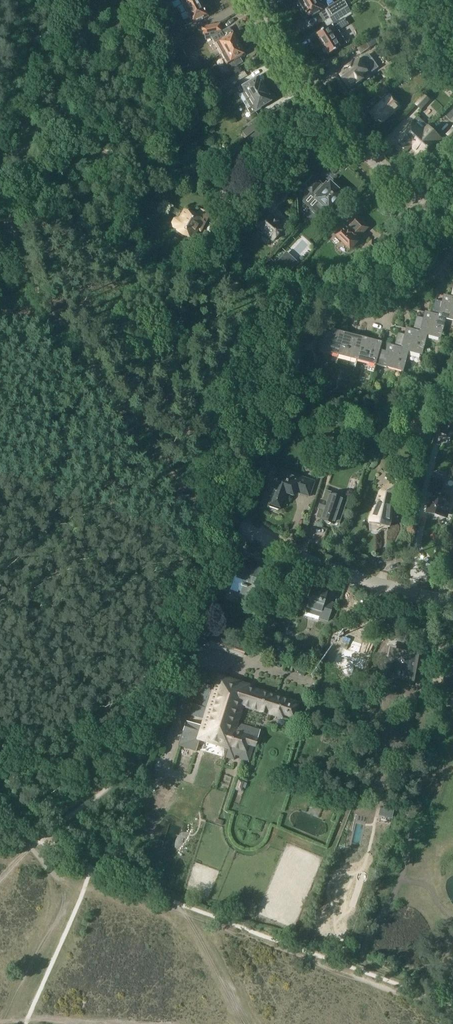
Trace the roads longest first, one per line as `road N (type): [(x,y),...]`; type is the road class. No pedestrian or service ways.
road 1 (residential): [(452,219),(344,132),(261,0)]
road 2 (residential): [(452,599),(354,575),(236,528)]

